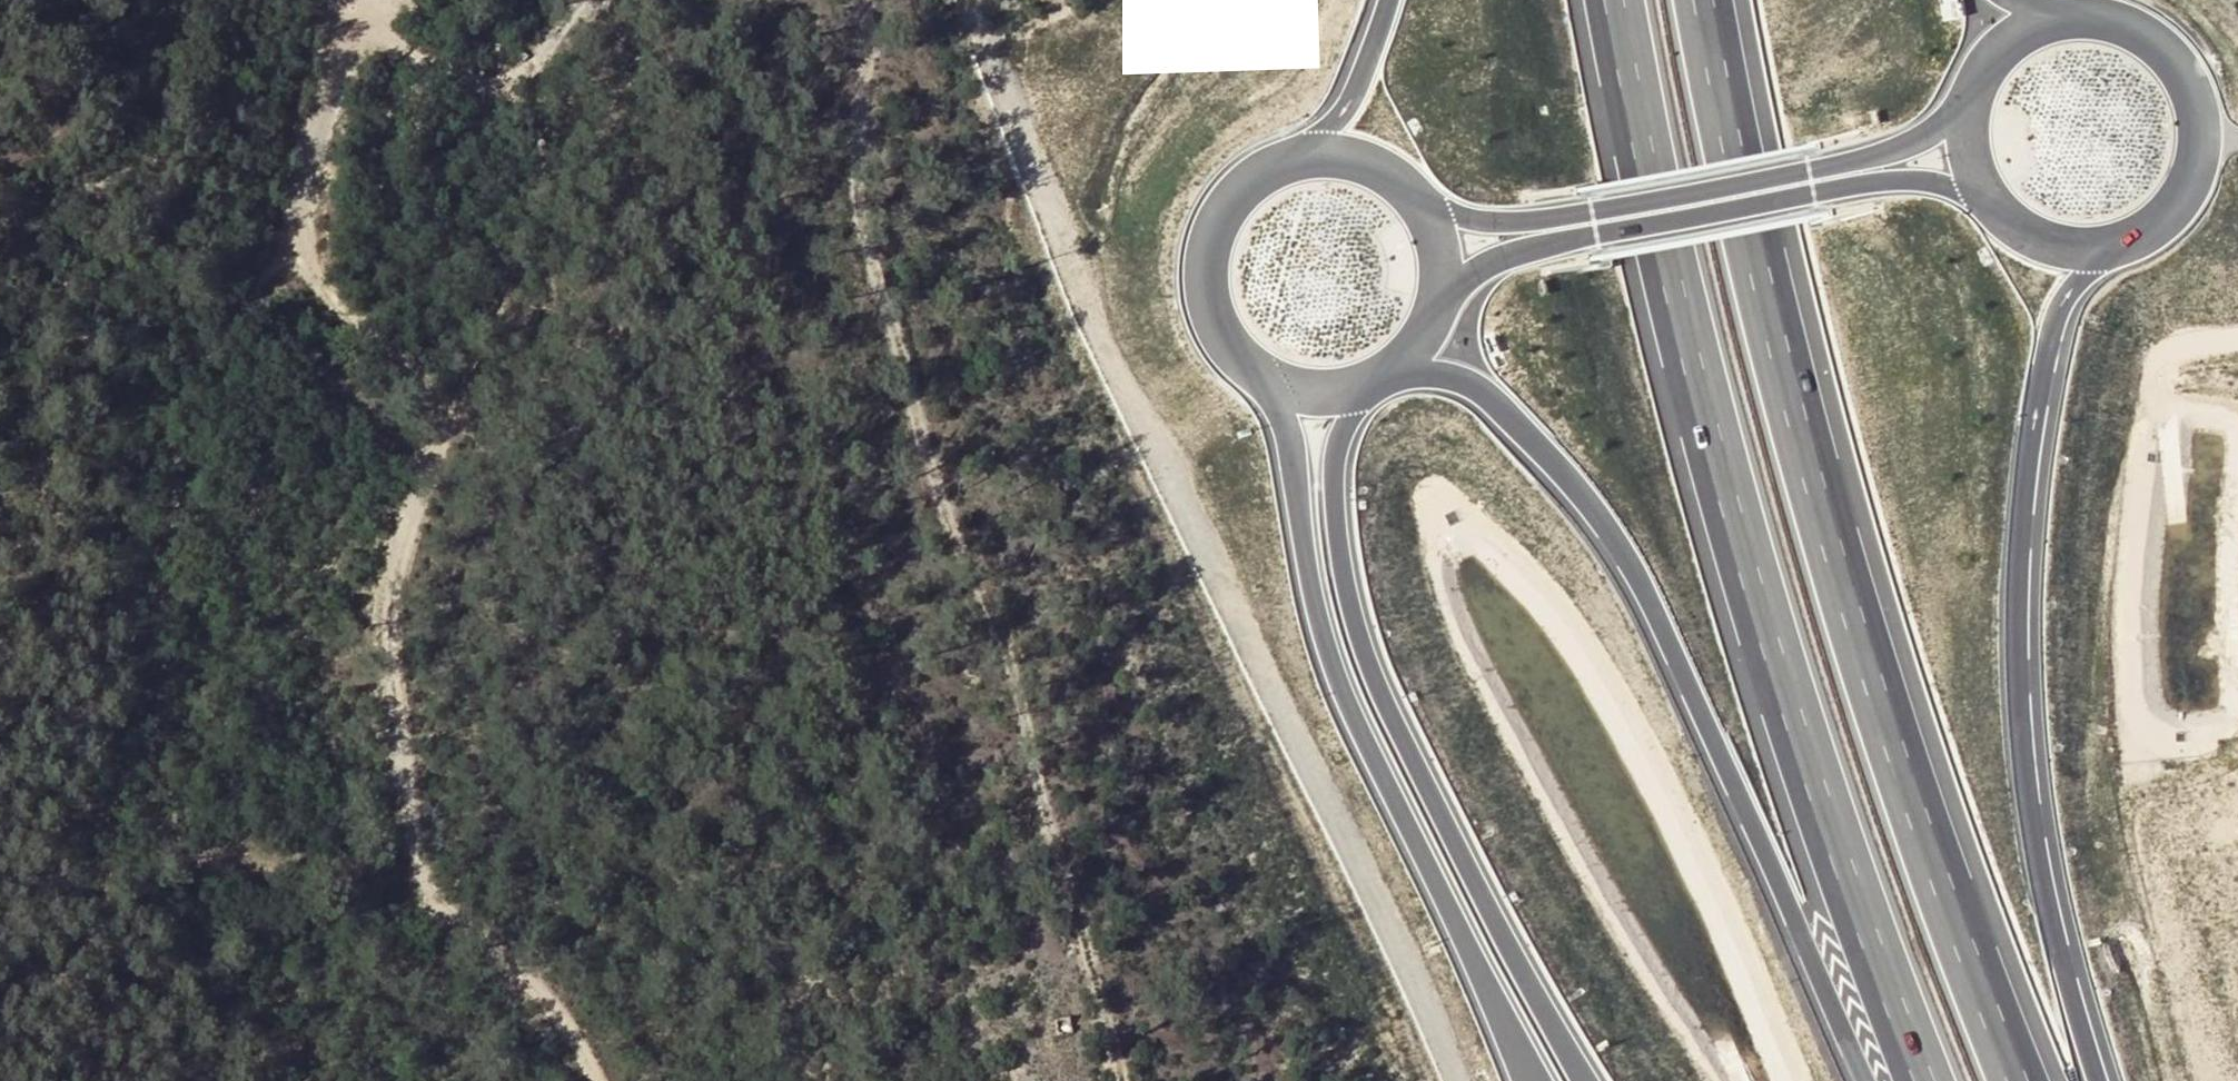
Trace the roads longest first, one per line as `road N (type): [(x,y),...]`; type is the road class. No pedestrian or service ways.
road 1 (track): [(600,1080),(571,1023),(527,968),(434,905),(418,858),(412,764),(381,657),(391,567),(510,295),(536,183),(529,134),(504,85),(581,0)]
road 2 (track): [(969,0),(1095,328),(1416,981),(1456,1080)]
road 3 (motorway): [(1614,0),(1644,178),(1750,582),(1924,1080)]
road 4 (motorway): [(2004,1080),(1847,608),(1694,0)]
road 5 (track): [(867,0),(858,160),(865,250),(913,375),(956,540),(1021,670),(1055,865),(1092,949),(1121,1080)]
road 6 (track): [(278,1080),(196,915),(157,741),(180,498),(163,422),(170,399),(304,233)]
road 7 (motorway): [(1376,375),(1445,375),(1487,396),(1606,528),(1636,571),(1869,1080)]
road 8 (motorway): [(2095,1080),(2034,855),(2018,711),(2019,558),(2052,329),(2089,273),(2131,246)]
road 9 (motorway): [(1238,353),(1281,412),(1317,627),(1345,701),(1529,1080)]
road 10 (motorway): [(1589,1080),(1380,695),(1354,628),(1332,472),(1349,417),(1376,375)]
road 11 (motorway): [(1971,97),(1919,137),(1870,156),(1519,225),(1453,214),(1403,191)]
road 12 (motorway): [(1427,320),(1476,273),(1594,236),(1890,182),(1917,181),(1986,202)]
road 13 (track): [(463,401),(340,322),(309,267),(301,209),(314,130),(357,6),(351,0)]
road 14 (motorway): [(2131,246),(2164,226),(2189,196),(2203,160),(2197,88),(2155,36),(2124,20),(2056,18)]
road 15 (motorway): [(1301,159),(1238,192),(1207,255),(1206,290),(1238,353)]
road 16 (motorway): [(1389,0),(1358,92),(1301,159)]
road 17 (track): [(504,85),(350,26)]
road 18 (motorway): [(1986,202),(2033,242),(2062,252),(2131,246)]
road 19 (track): [(1087,938),(1049,998),(1046,1031),(1065,1080)]
road 20 (motorway): [(1238,353),(1293,385),(1321,389),(1376,375)]
road 21 (motorway): [(1427,320),(1435,254),(1403,191)]
road 22 (motorway): [(2056,18),(2004,46),(1971,97)]

